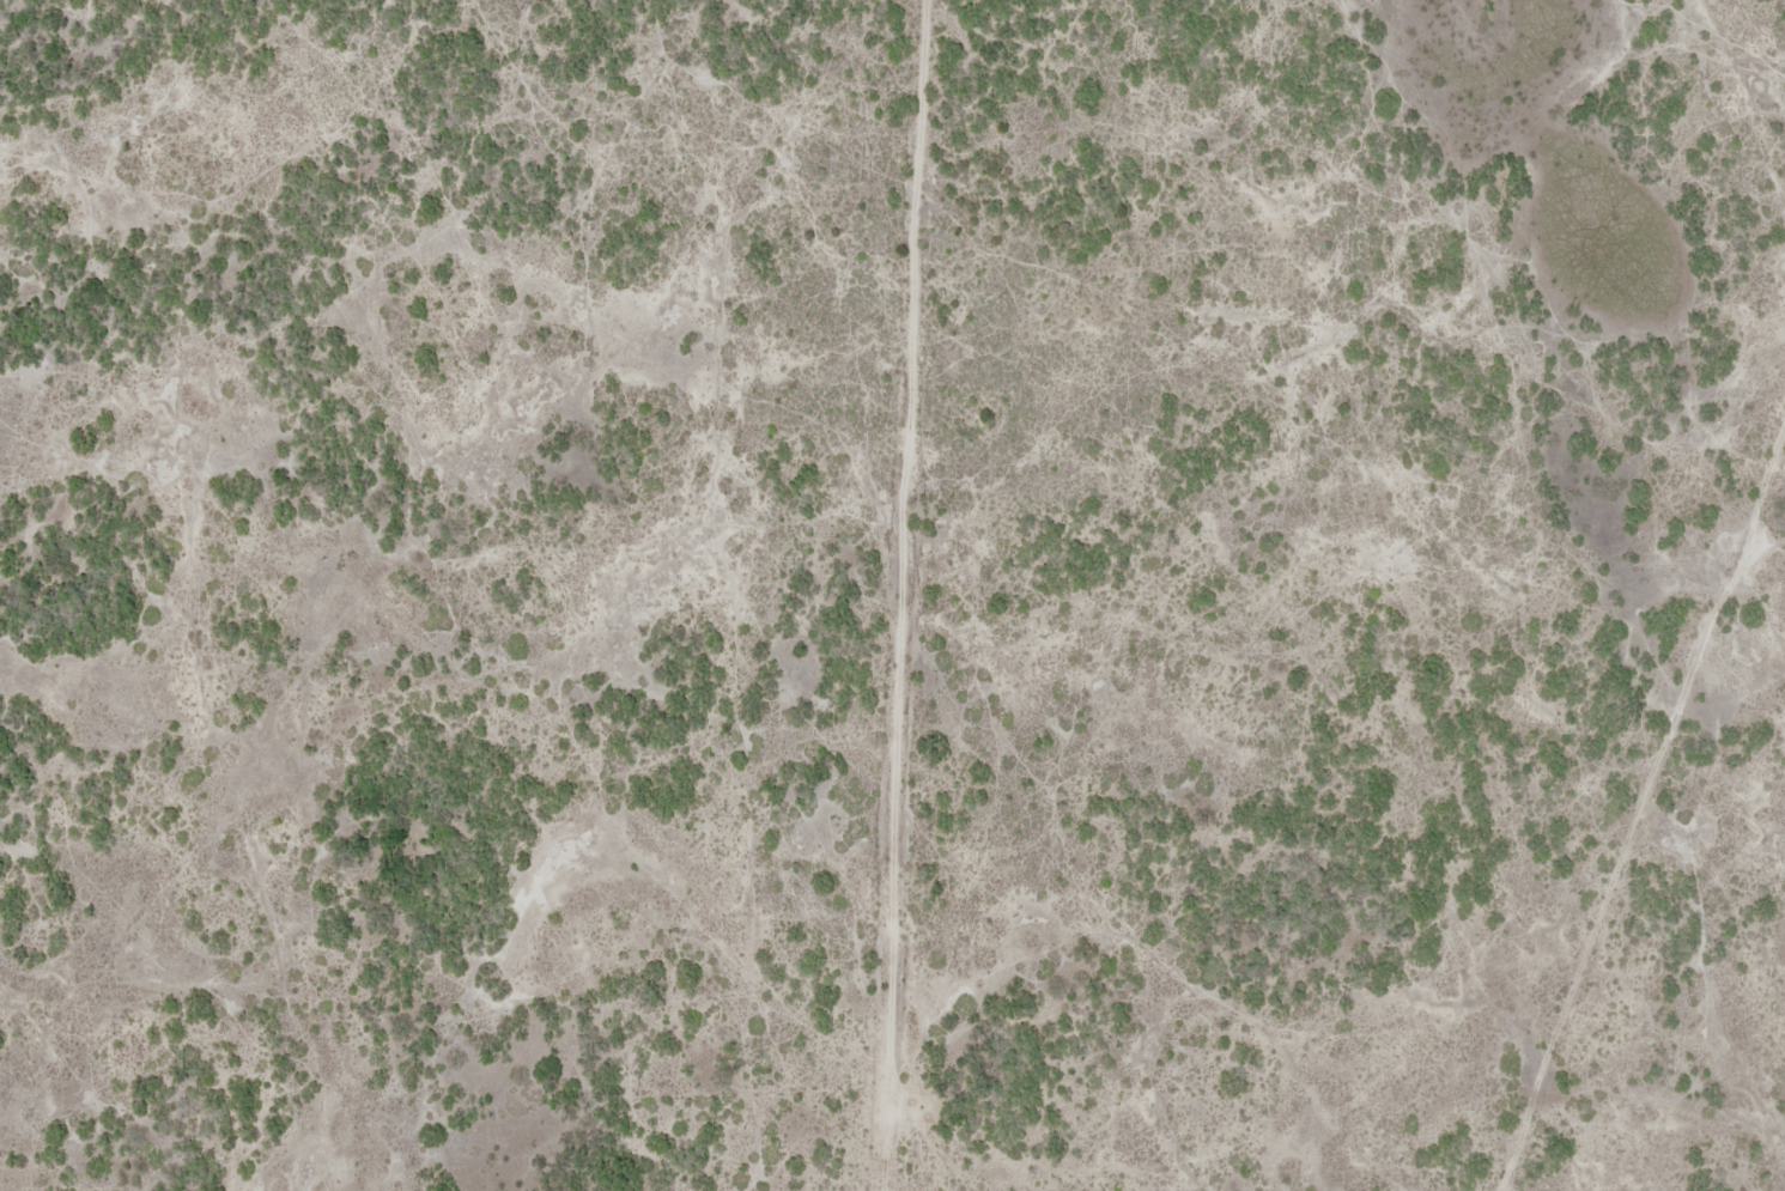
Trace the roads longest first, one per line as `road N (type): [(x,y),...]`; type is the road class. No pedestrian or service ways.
road 1 (residential): [(879,1190),(923,0)]

